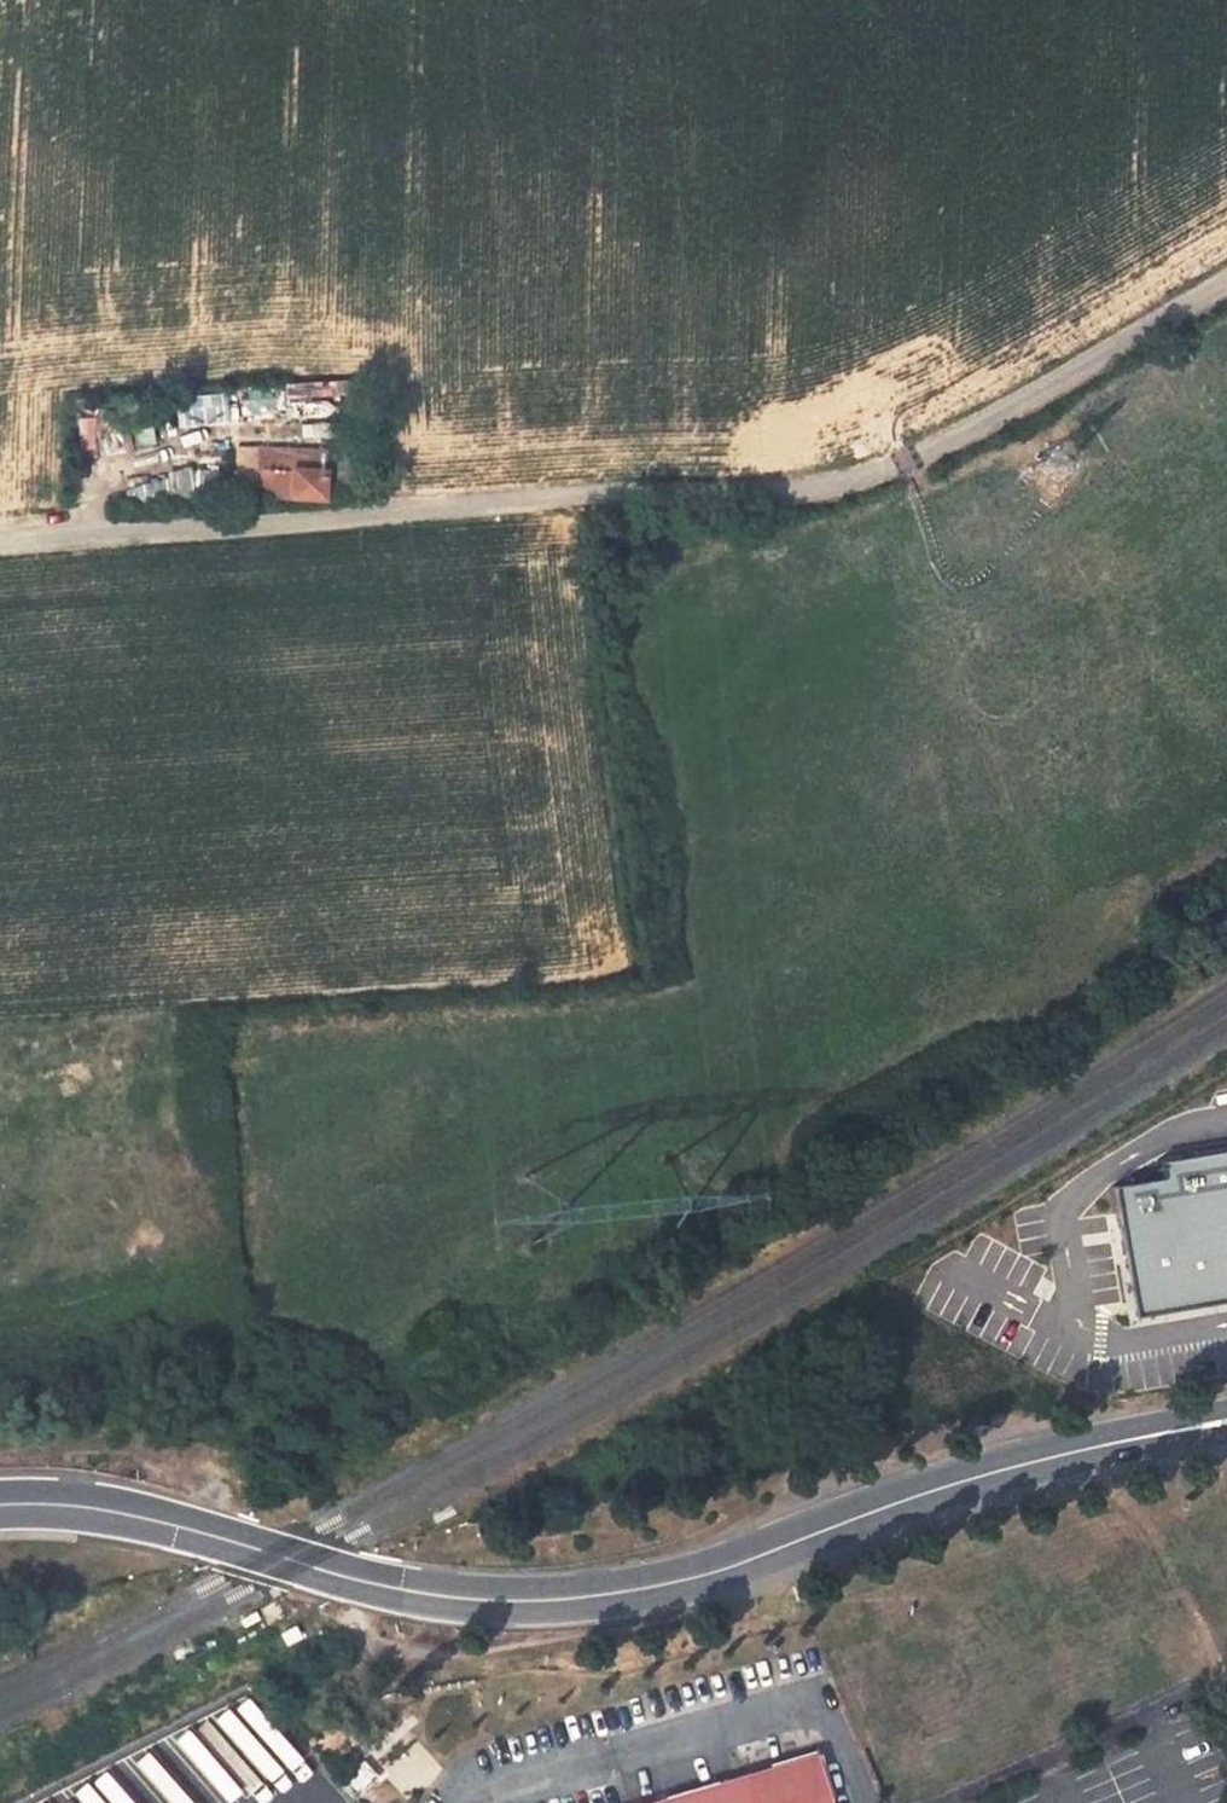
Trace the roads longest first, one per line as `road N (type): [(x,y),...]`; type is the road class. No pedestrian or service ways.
road 1 (unclassified): [(0,540),(642,503),(876,477),(1226,292)]
road 2 (primary): [(0,1507),(137,1516),(413,1591),(534,1600),(704,1576),(953,1485),(1122,1443)]

